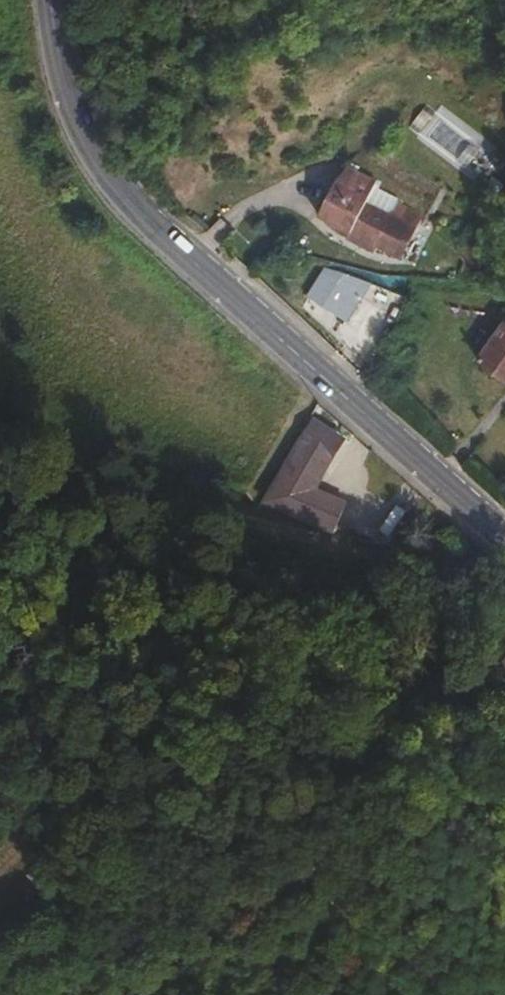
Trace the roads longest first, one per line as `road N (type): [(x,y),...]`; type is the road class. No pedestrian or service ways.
road 1 (secondary): [(50,0),(64,86),(114,184),(504,537)]
road 2 (unclassified): [(269,994),(346,885),(327,865),(0,972)]

